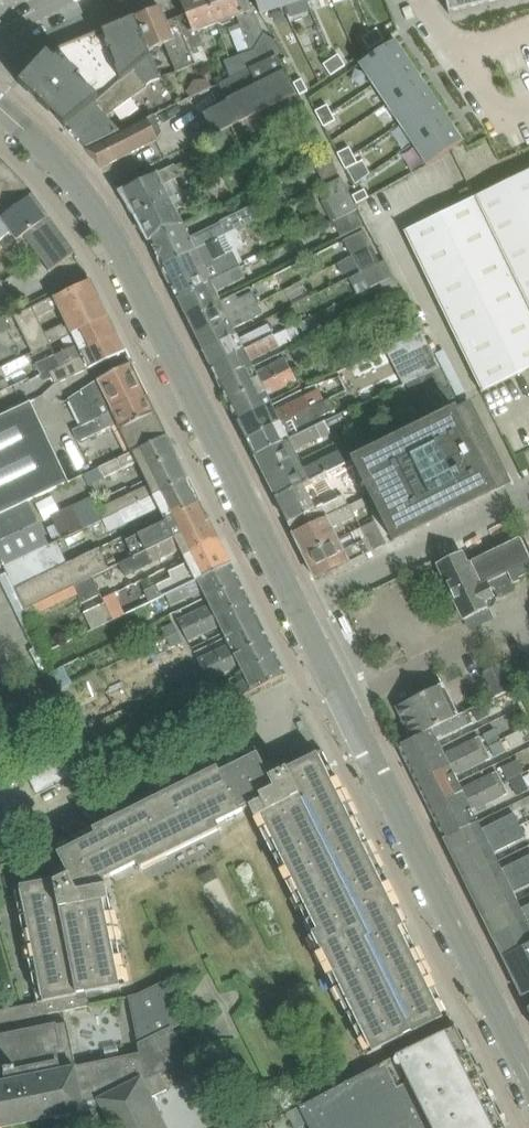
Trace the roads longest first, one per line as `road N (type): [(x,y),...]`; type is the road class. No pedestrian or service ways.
road 1 (tertiary): [(297,610),(101,223),(0,110)]
road 2 (tertiary): [(528,1085),(334,687)]
road 3 (unclassified): [(297,610),(528,495)]
road 4 (unclassified): [(96,790),(123,799),(222,740)]
road 5 (unclassified): [(33,816),(27,787),(74,765),(85,765),(96,790)]

